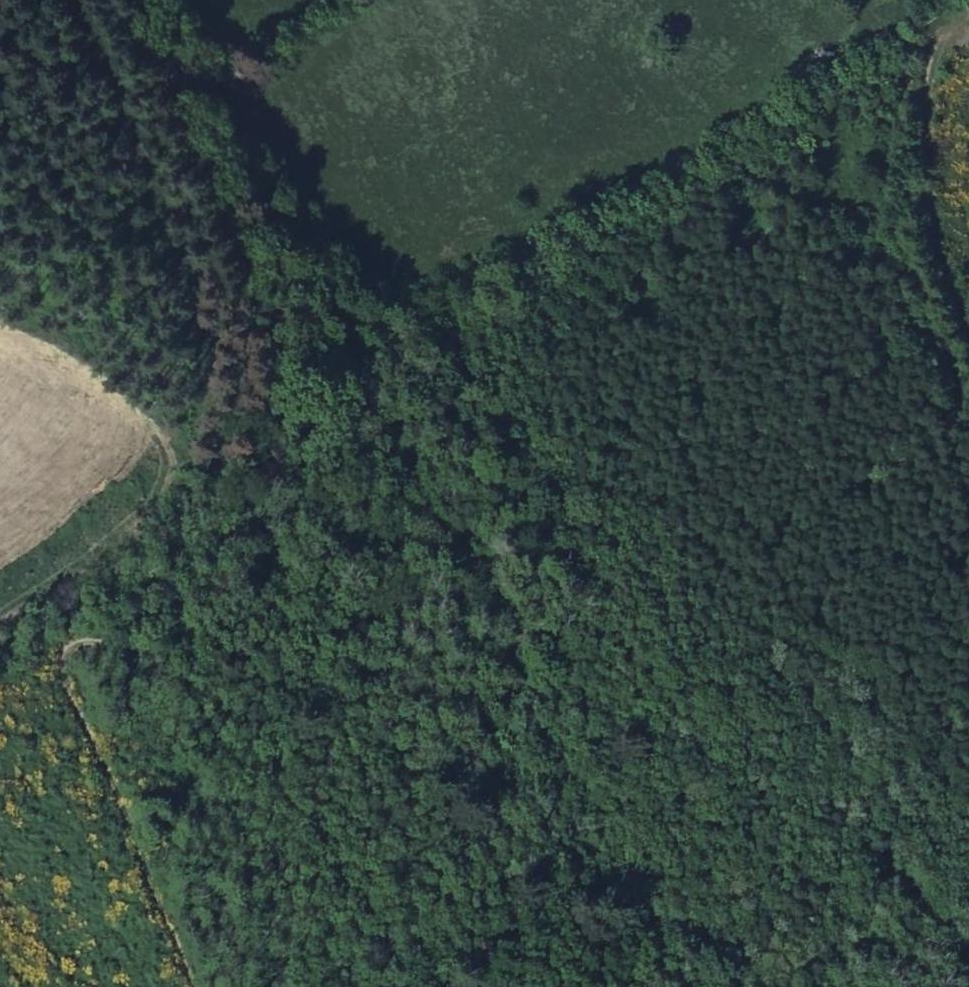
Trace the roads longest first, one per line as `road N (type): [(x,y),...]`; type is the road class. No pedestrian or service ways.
road 1 (track): [(684,986),(637,912),(521,828),(493,790),(476,498),(461,468),(382,382)]
road 2 (track): [(144,0),(241,180),(382,382)]

